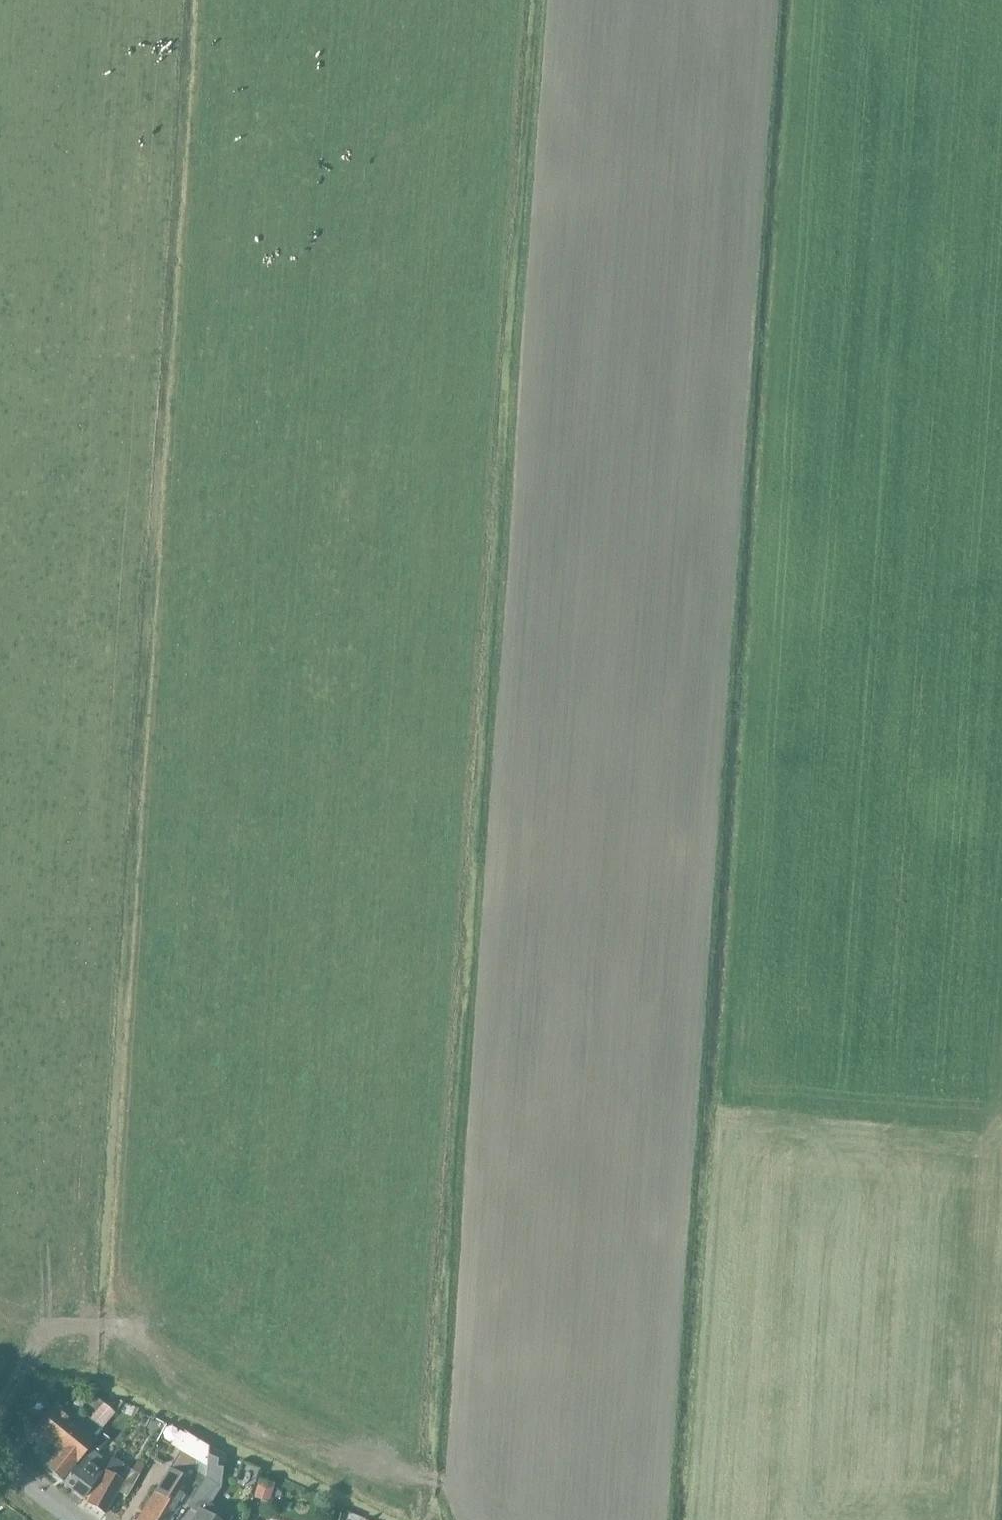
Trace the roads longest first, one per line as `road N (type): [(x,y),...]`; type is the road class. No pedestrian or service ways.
road 1 (track): [(459,1491),(134,1328),(46,1329),(0,1399)]

